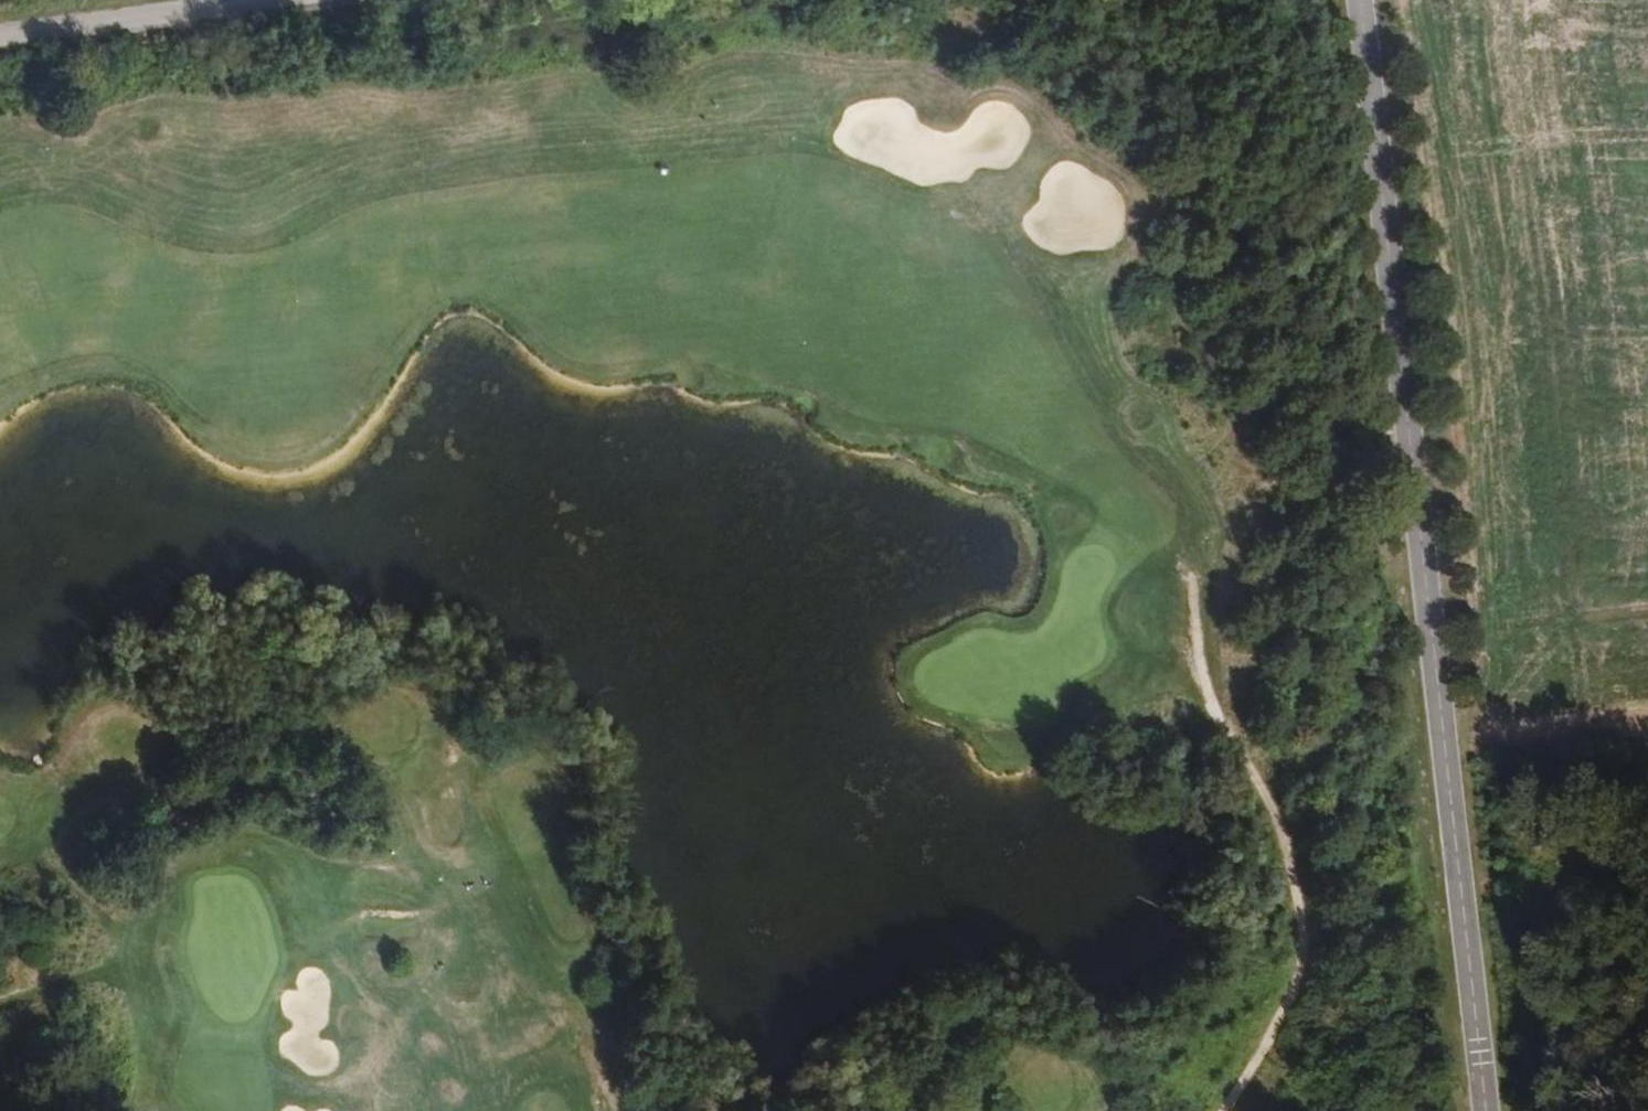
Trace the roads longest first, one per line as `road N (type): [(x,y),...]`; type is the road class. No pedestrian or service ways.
road 1 (unclassified): [(1358,0),(1477,1110)]
road 2 (unclassified): [(306,0),(0,40)]

